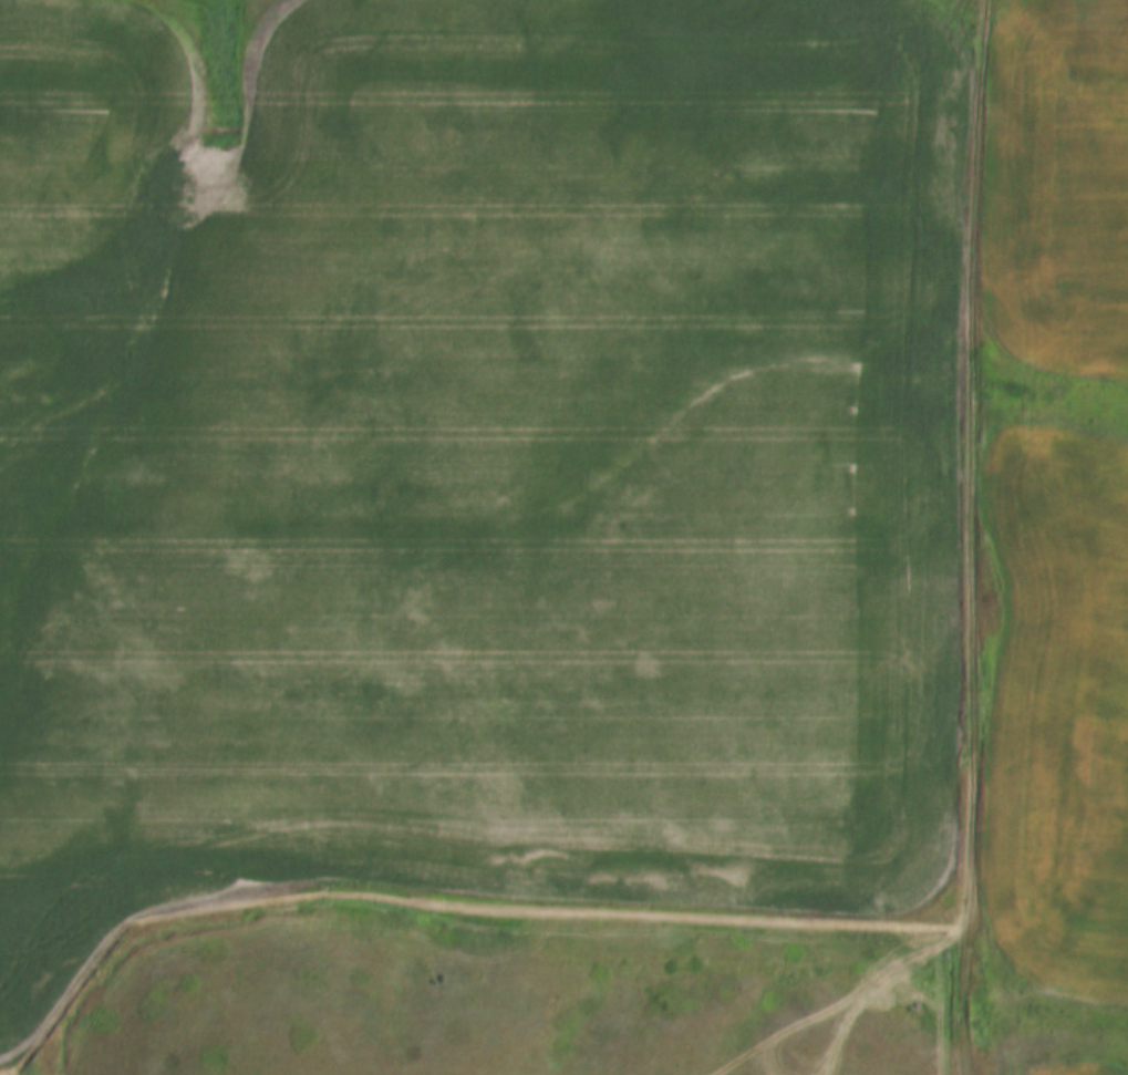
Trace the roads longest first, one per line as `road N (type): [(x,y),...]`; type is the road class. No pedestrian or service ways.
road 1 (track): [(964,1074),(974,180),(989,0)]

